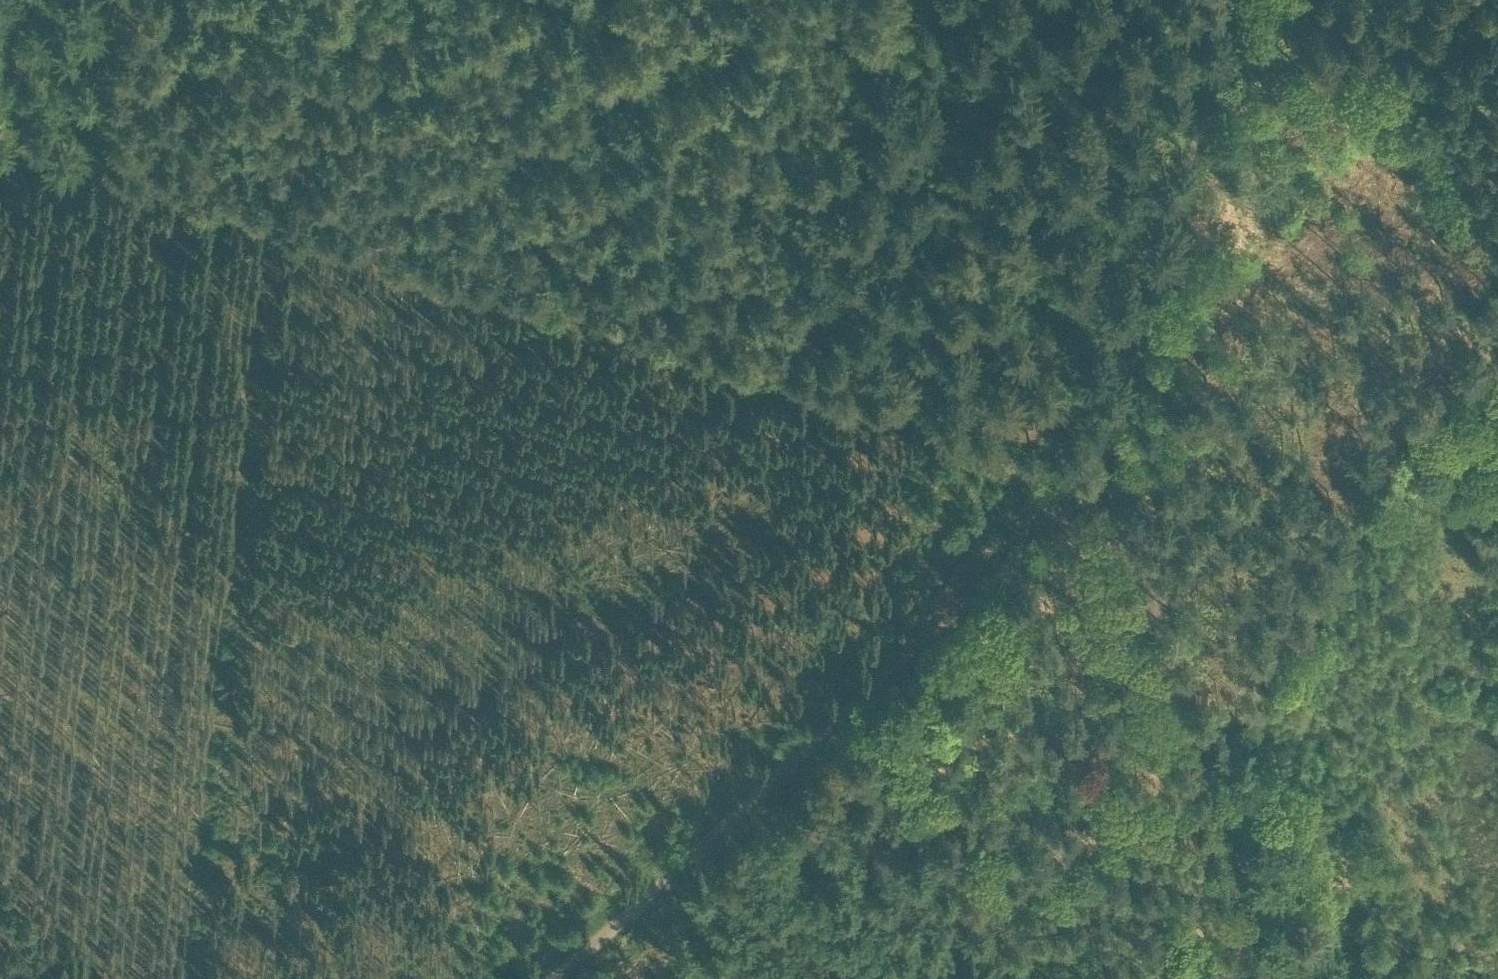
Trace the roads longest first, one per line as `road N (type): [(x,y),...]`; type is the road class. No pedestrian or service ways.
road 1 (track): [(555,978),(1102,466),(71,159),(0,165)]
road 2 (track): [(1271,978),(1117,535),(1102,466),(1242,0)]

